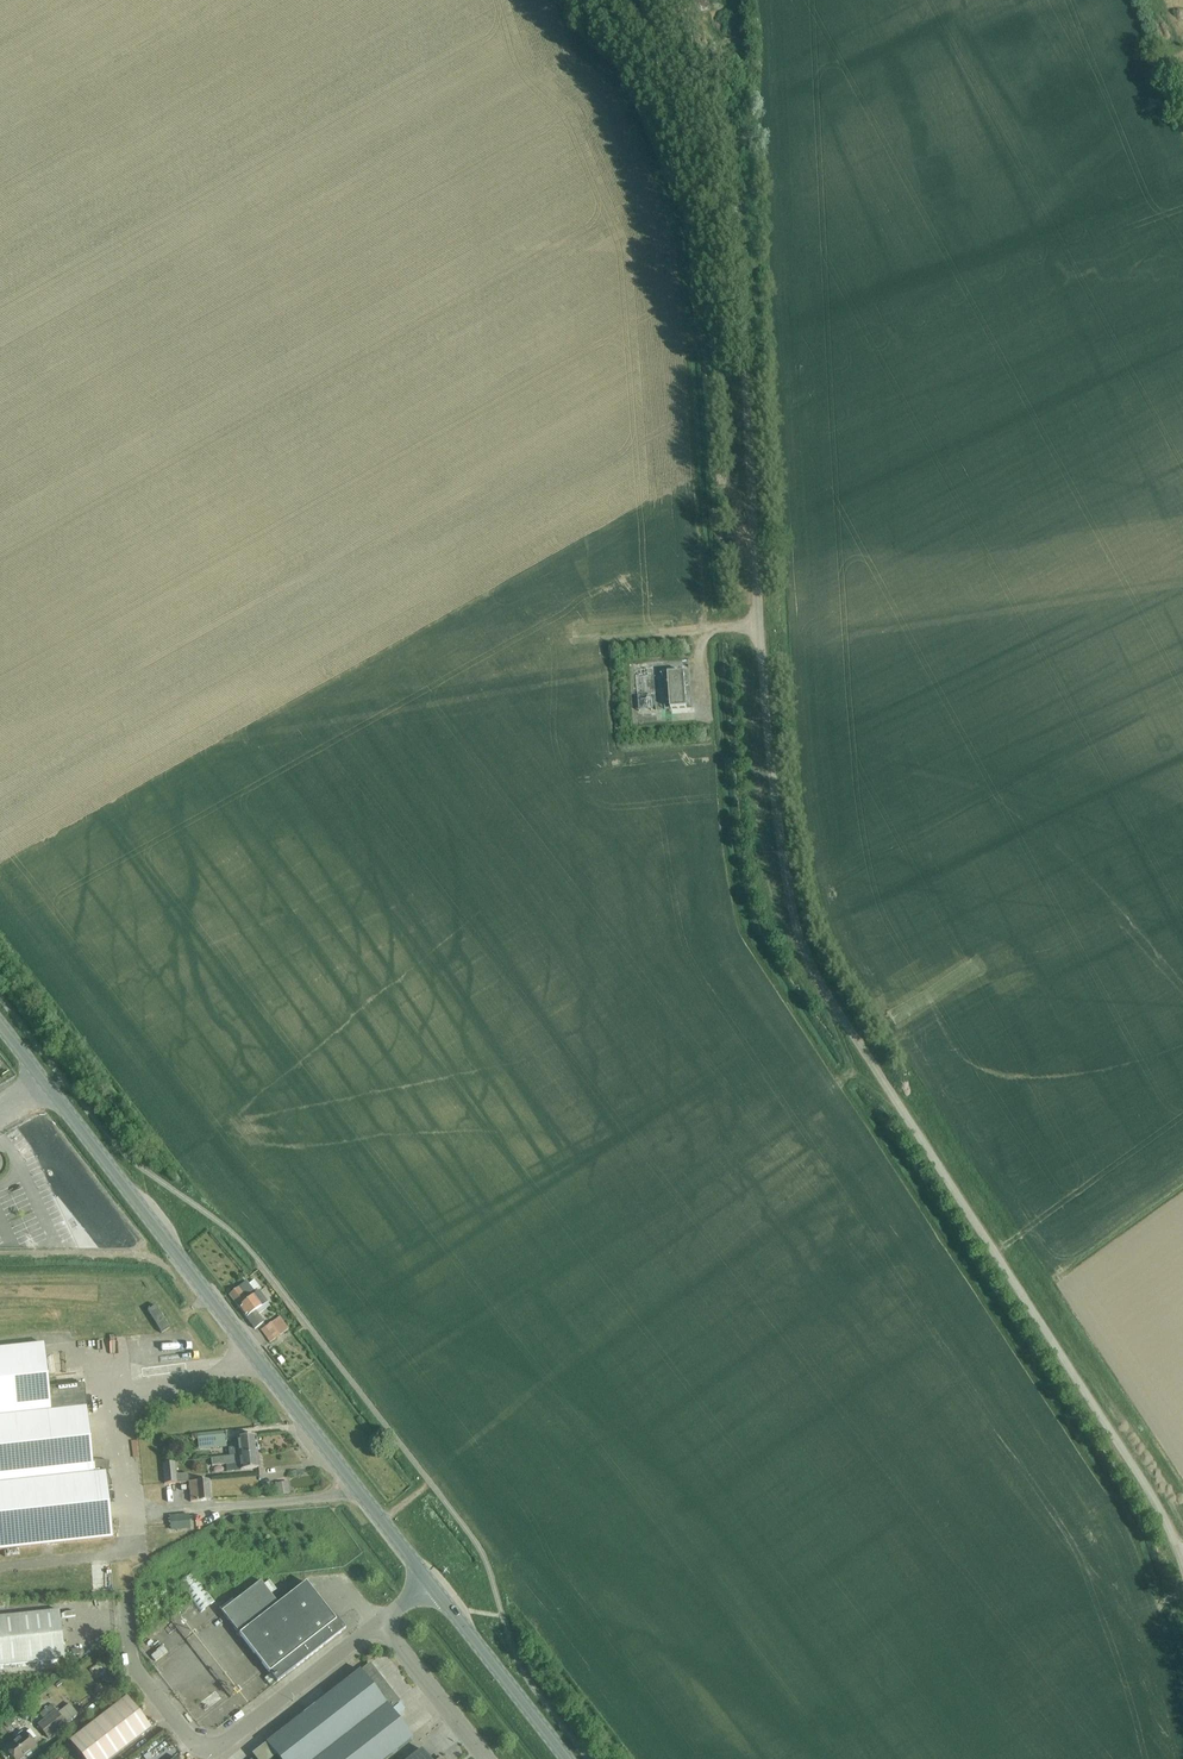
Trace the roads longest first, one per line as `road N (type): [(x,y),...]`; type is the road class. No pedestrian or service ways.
road 1 (unclassified): [(1182,1562),(1152,1496),(836,1008),(802,942),(771,767),(732,183),(705,102),(638,26),(626,0)]
road 2 (secondary): [(430,1581),(0,1028)]
road 3 (unclassified): [(127,1600),(131,1661),(187,1735),(206,1746),(226,1743),(382,1620)]
road 4 (secondary): [(568,1758),(430,1581)]
road 5 (unclassified): [(490,1758),(382,1620)]
road 6 (track): [(906,1114),(854,1073),(836,1008)]

